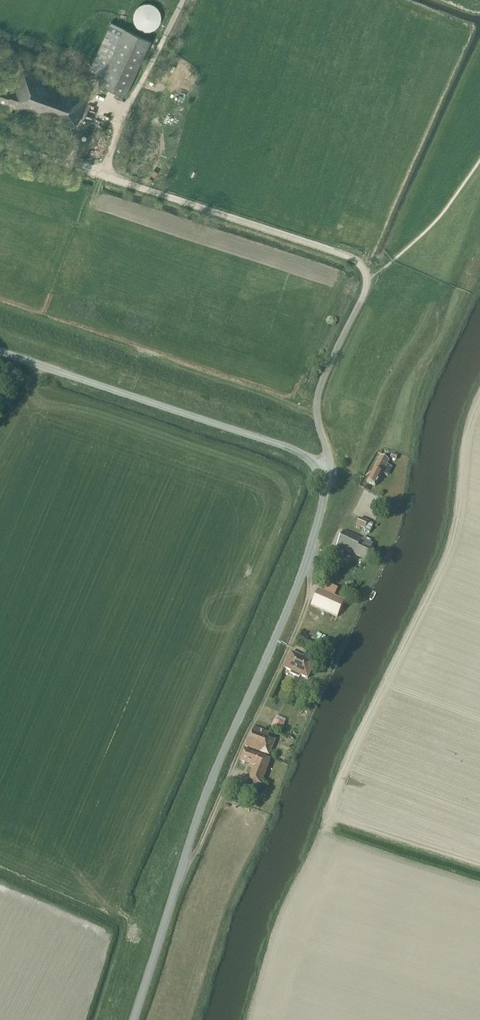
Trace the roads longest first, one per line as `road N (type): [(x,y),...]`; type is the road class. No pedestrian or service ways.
road 1 (unclassified): [(132,1019),(206,788),(304,570),(326,482),(319,469)]
road 2 (unclassified): [(319,469),(328,456),(317,395),(365,290),(364,267),(78,164)]
road 3 (unclassified): [(319,469),(289,448),(0,352)]
road 4 (track): [(304,570),(309,592),(289,647),(185,858)]

